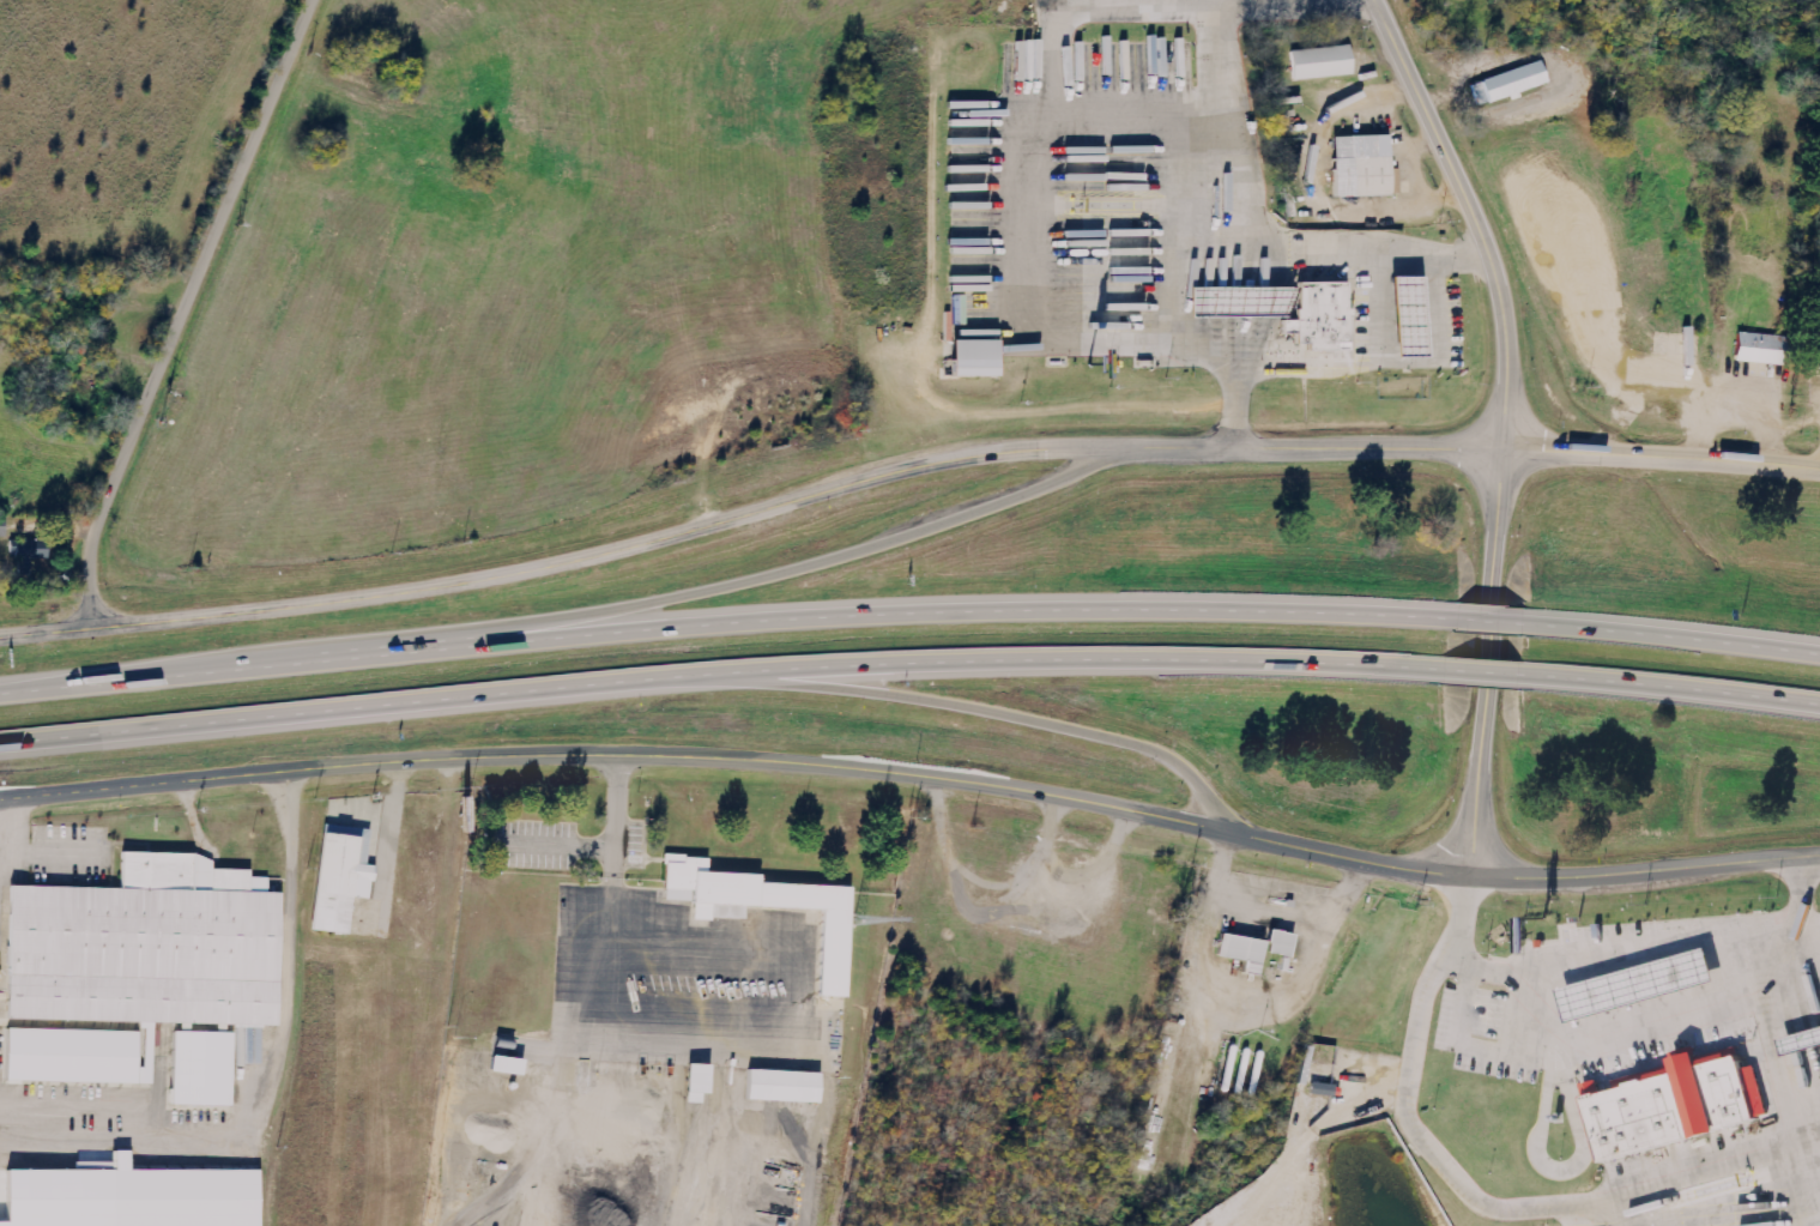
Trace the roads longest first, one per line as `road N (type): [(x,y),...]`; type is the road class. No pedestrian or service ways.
road 1 (tertiary): [(1819,468),(1501,448),(968,452),(512,573),(92,629)]
road 2 (tertiary): [(1481,872),(1407,869),(1011,787),(756,759),(405,760),(0,797)]
road 3 (motorway): [(0,742),(895,663),(1033,657),(1451,668)]
road 4 (motorway): [(1445,617),(1250,609),(932,611),(0,684)]
road 5 (secondary): [(1372,0),(1469,207),(1500,309),(1481,872)]
road 6 (motorway): [(1121,446),(992,503),(796,572),(343,658)]
road 7 (residential): [(92,629),(83,557),(314,0)]
road 8 (motorway): [(663,678),(919,697),(1165,751),(1240,834)]
road 9 (tertiary): [(1819,855),(1560,876),(1481,872)]
road 10 (motorway): [(1525,675),(1819,706)]
road 11 (motorway): [(1819,653),(1531,624)]

